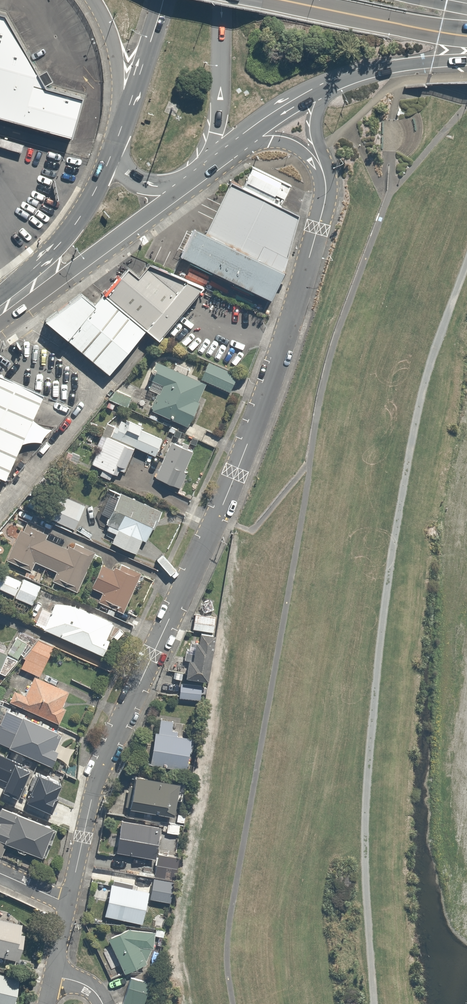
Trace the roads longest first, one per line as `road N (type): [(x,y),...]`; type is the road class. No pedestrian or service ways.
road 1 (residential): [(68,904),(107,754),(218,517),(279,358),(325,206),(324,172)]
road 2 (secondary): [(186,181),(92,256),(14,300)]
road 3 (secondary): [(14,300),(68,233),(114,150)]
road 4 (secondary): [(224,0),(220,120),(207,162)]
road 5 (secondary): [(466,56),(332,80)]
road 6 (secondary): [(124,121),(114,45),(93,0)]
road 7 (secondary): [(124,121),(163,1)]

